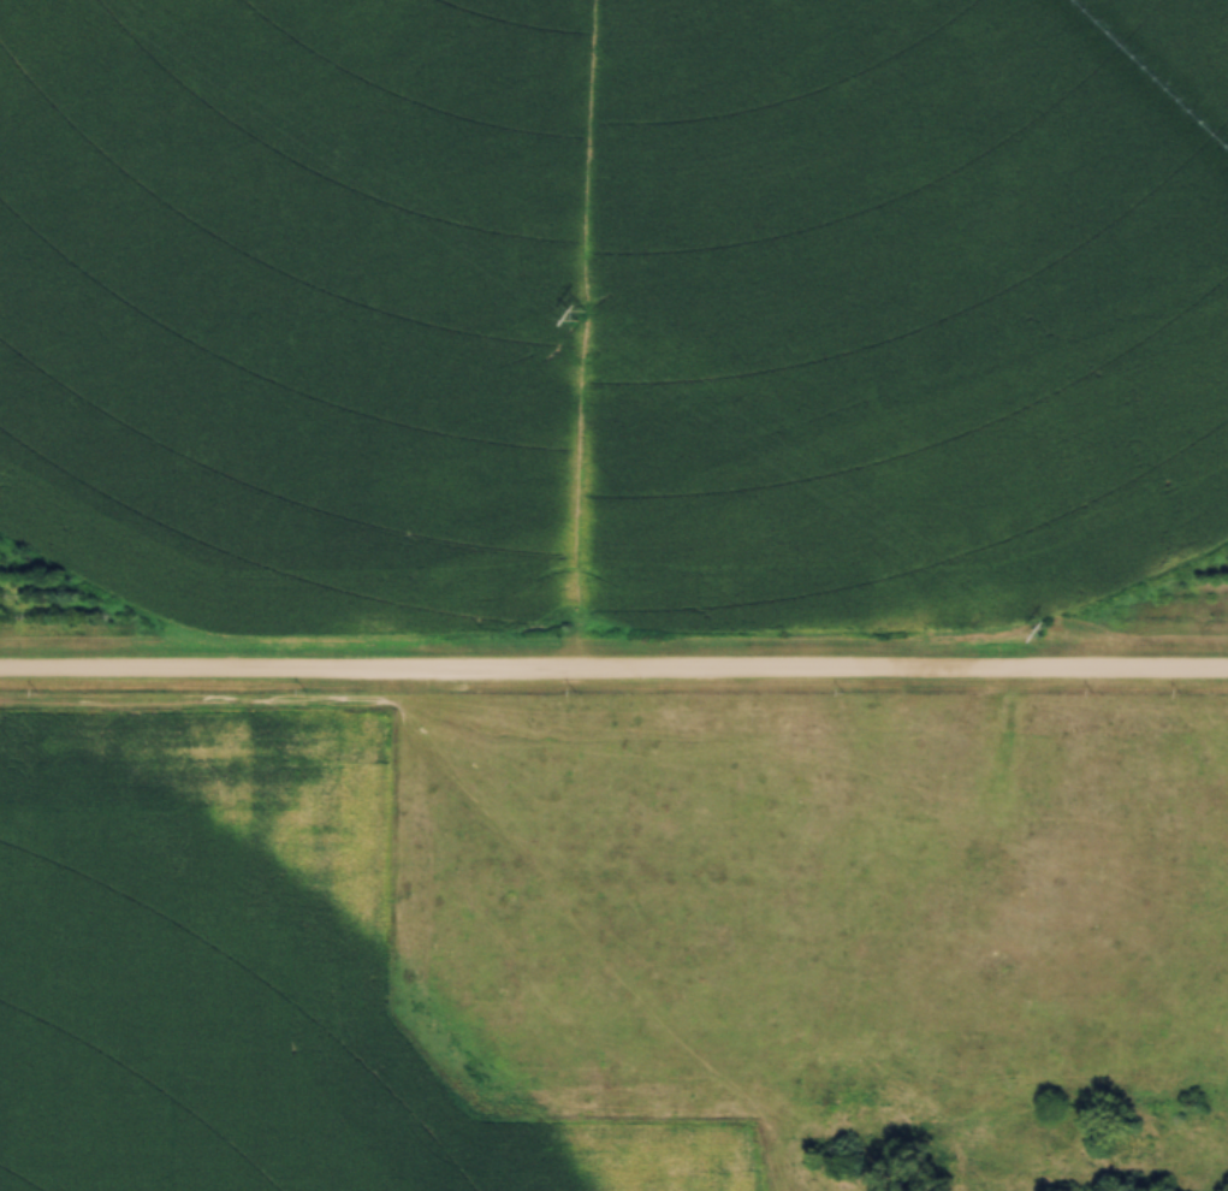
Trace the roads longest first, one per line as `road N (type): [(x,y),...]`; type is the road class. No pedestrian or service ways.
road 1 (residential): [(1227,667),(0,675)]

